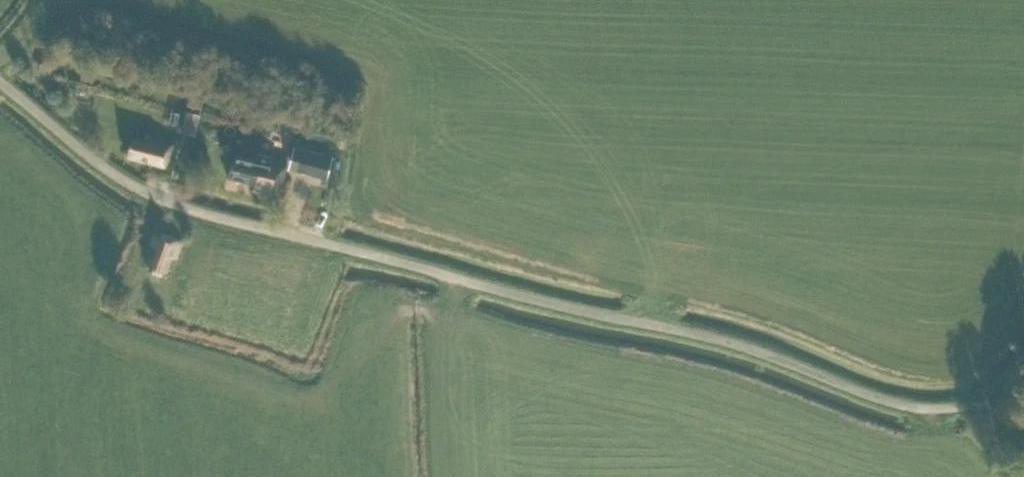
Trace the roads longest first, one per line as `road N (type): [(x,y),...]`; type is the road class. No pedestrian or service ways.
road 1 (unclassified): [(1013,422),(982,407),(911,406),(754,347),(214,216),(108,169),(0,79)]

